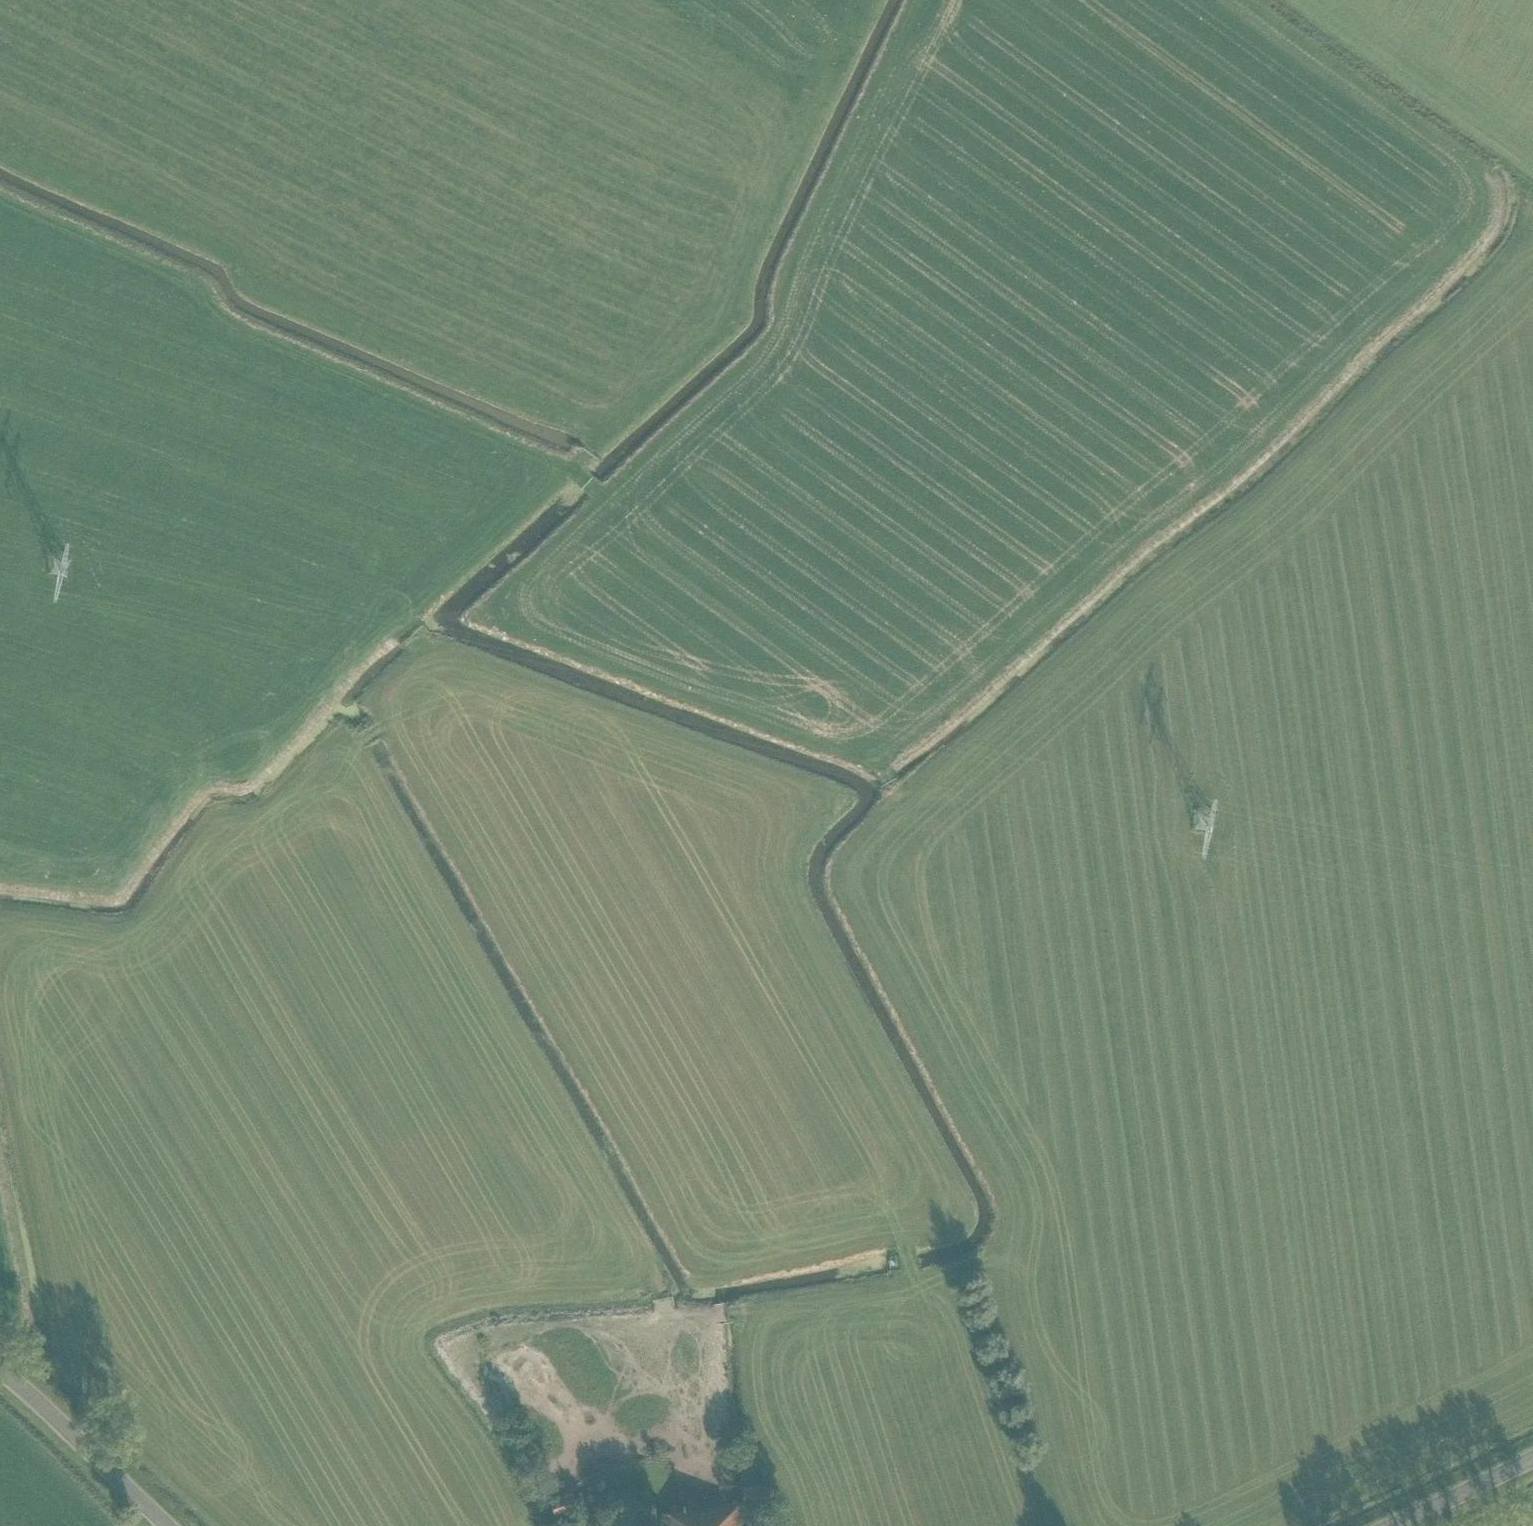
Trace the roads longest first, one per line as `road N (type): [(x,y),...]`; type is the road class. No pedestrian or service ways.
road 1 (tertiary): [(0,1369),(169,1525)]
road 2 (tertiary): [(1399,1525),(1532,1459)]

